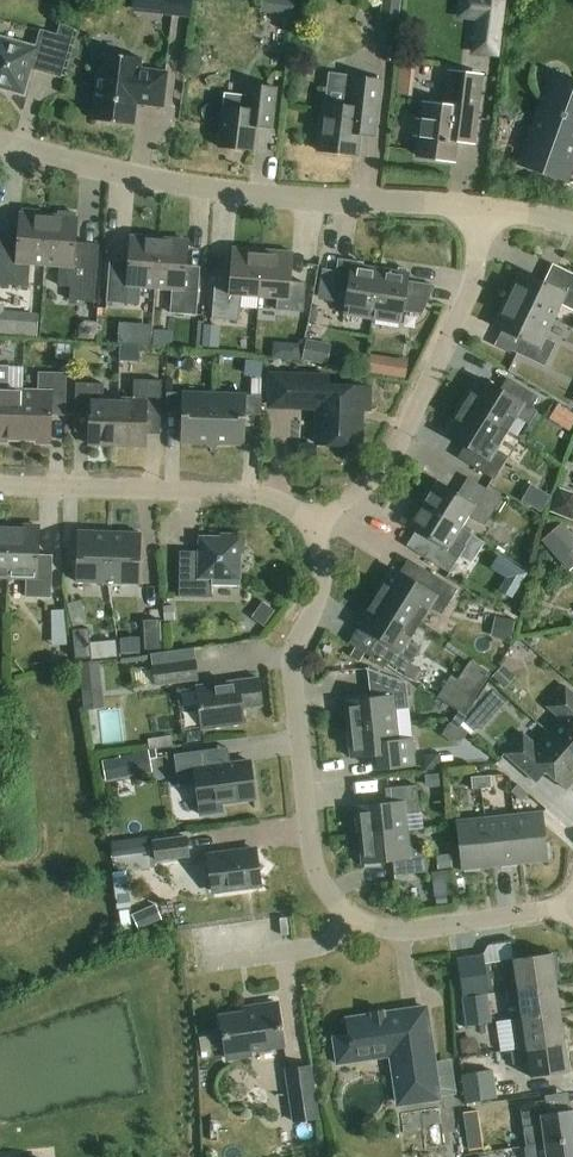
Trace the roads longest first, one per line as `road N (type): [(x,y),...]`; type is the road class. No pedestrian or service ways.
road 1 (residential): [(482,208),(253,196),(0,141)]
road 2 (residential): [(357,924),(314,875),(296,756),(293,655),(319,601),(321,525)]
road 3 (residential): [(321,525),(393,457),(472,284),(482,208)]
road 4 (residential): [(321,525),(262,493),(0,488)]
road 5 (residential): [(357,924),(397,935),(572,910)]
road 6 (residential): [(169,969),(328,944),(357,924)]

